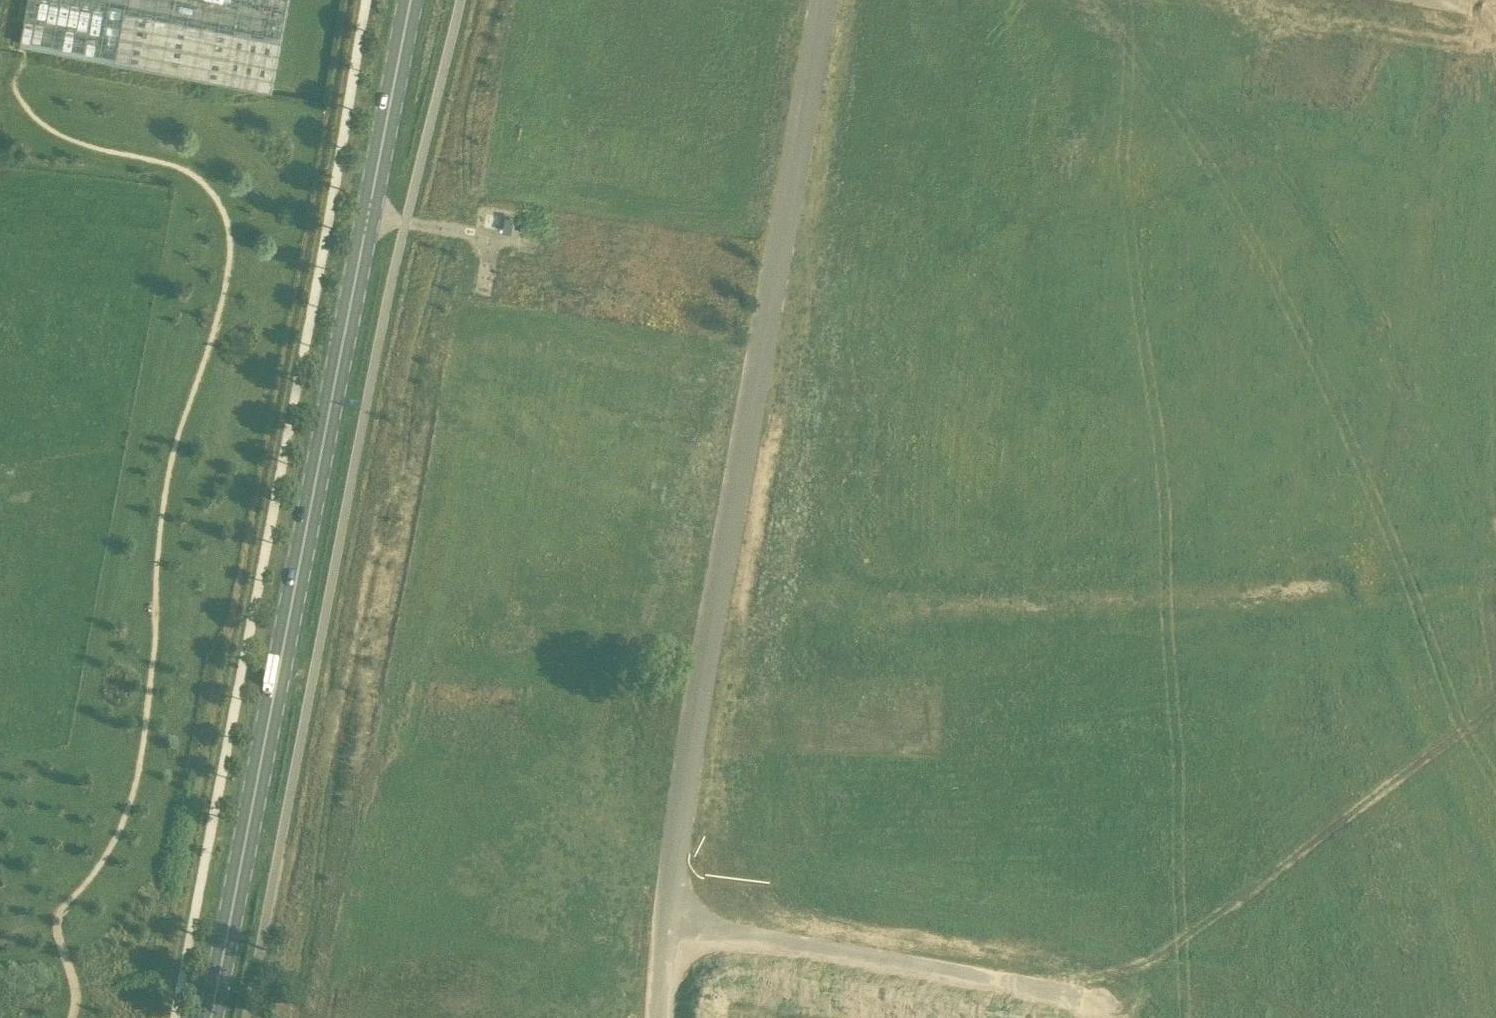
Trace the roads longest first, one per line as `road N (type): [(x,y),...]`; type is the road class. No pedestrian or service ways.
road 1 (secondary): [(210,1017),(410,0)]
road 2 (unclassified): [(666,923),(824,0)]
road 3 (unclassified): [(666,923),(1071,996)]

